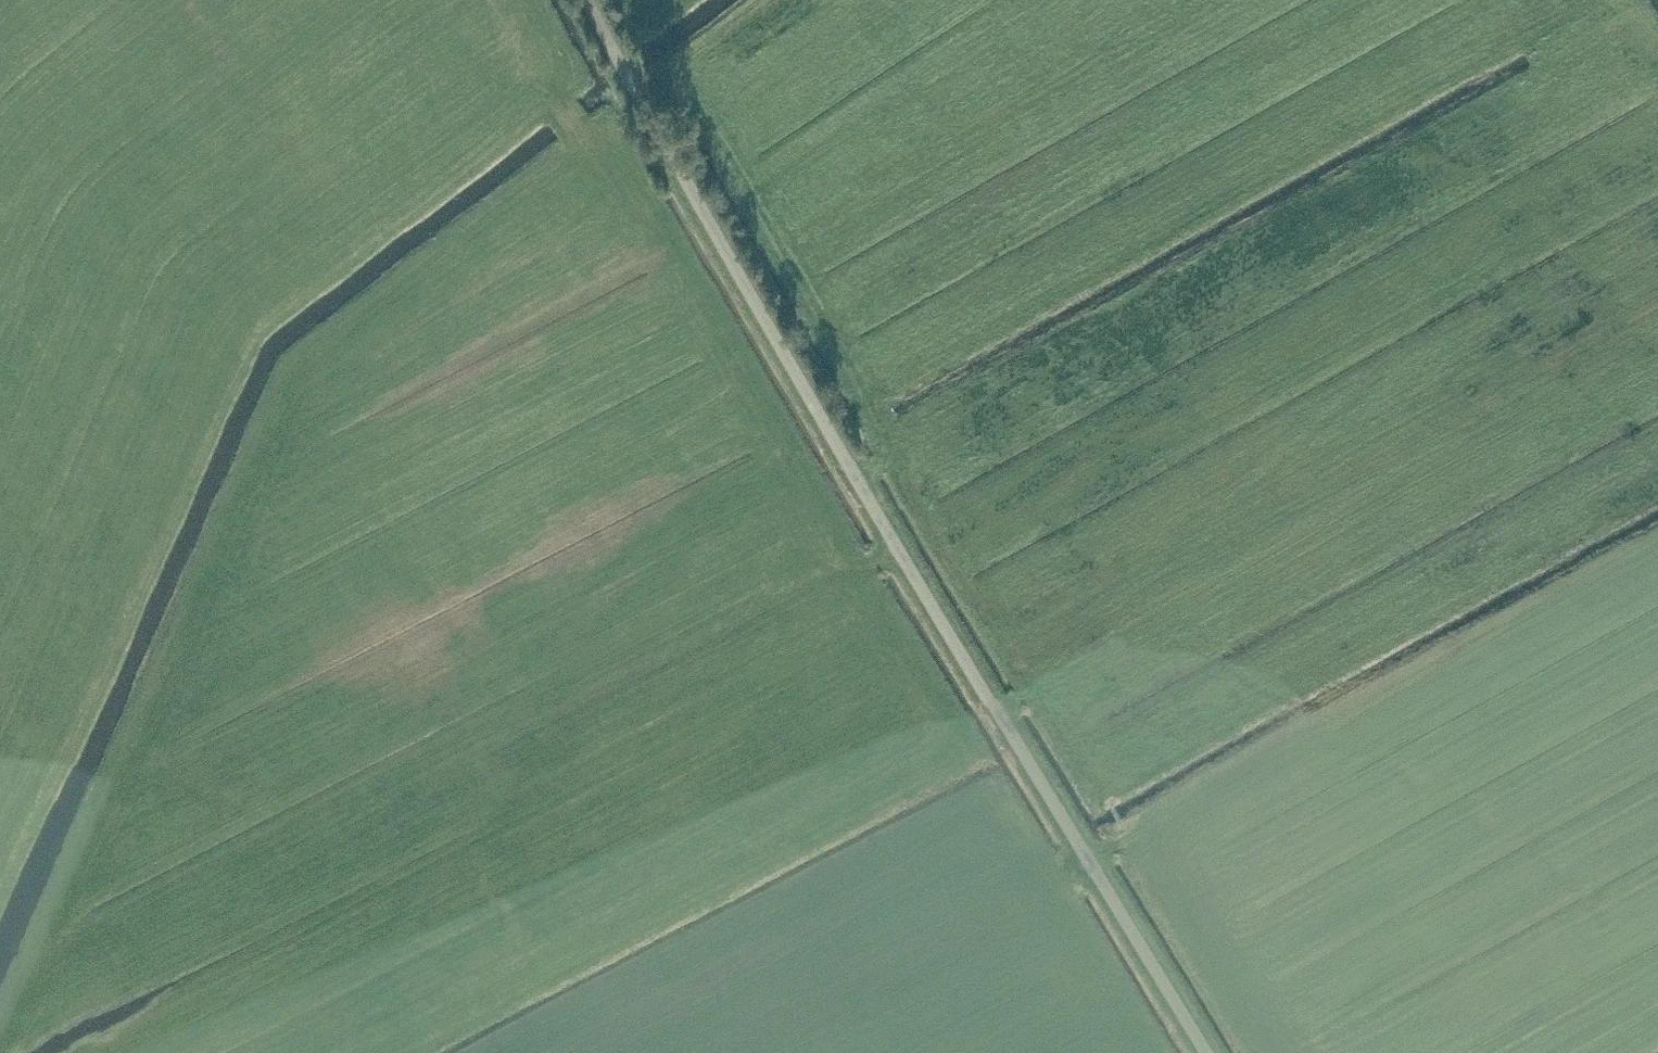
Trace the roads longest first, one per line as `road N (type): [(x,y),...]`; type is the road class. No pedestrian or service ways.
road 1 (unclassified): [(1205,1052),(921,588),(588,0)]

